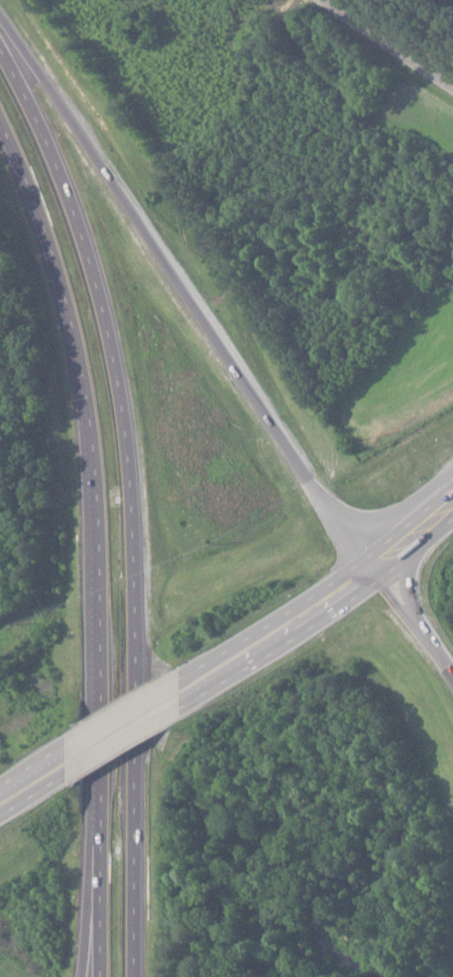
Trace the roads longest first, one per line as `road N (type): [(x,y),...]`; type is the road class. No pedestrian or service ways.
road 1 (motorway): [(136,976),(128,434),(100,278),(56,140),(0,35)]
road 2 (motorway): [(0,107),(69,284),(100,439),(101,976)]
road 3 (motorway): [(372,564),(0,28)]
road 4 (secondary): [(241,652),(64,764)]
road 5 (residential): [(308,0),(452,96)]
road 6 (secondary): [(372,564),(241,652)]
road 7 (motorway): [(452,670),(372,564)]
road 8 (motorway): [(102,853),(86,976)]

